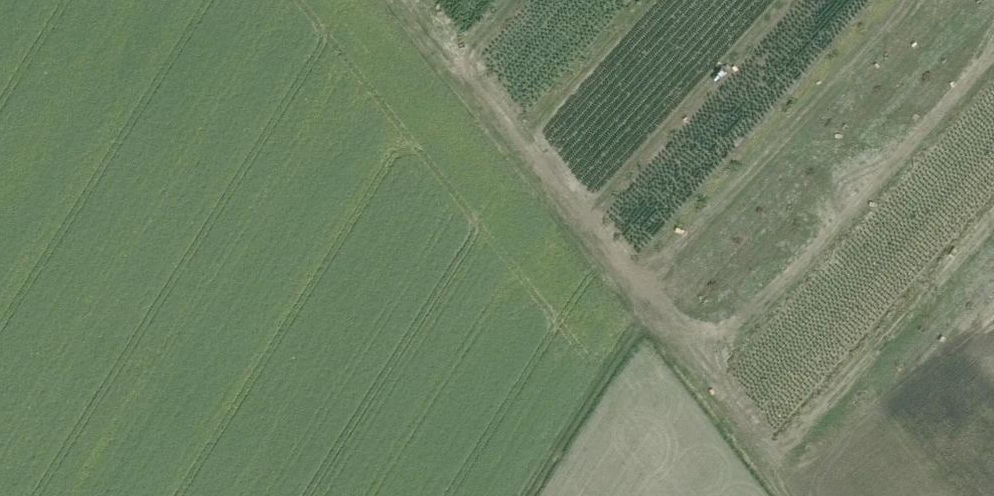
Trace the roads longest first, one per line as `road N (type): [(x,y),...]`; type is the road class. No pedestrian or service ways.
road 1 (track): [(359,0),(772,495)]

